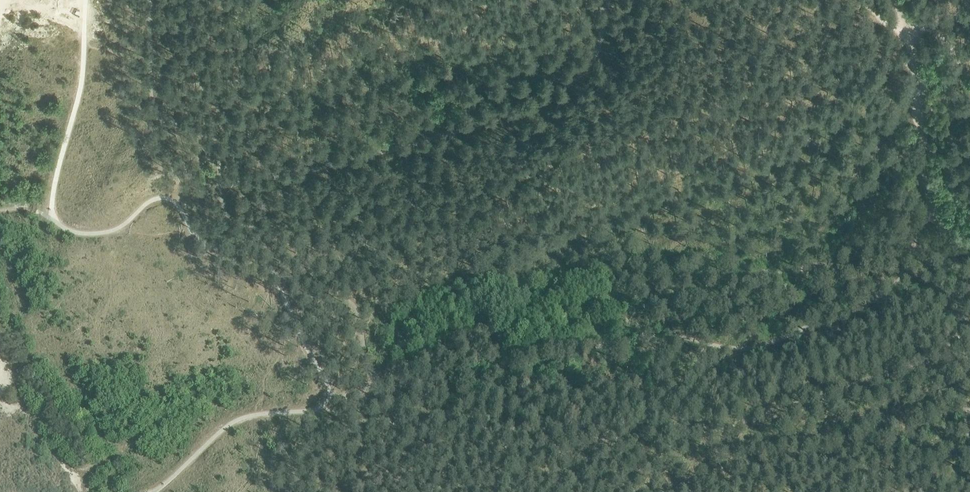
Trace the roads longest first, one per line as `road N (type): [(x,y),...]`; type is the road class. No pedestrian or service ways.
road 1 (track): [(626,491),(523,352),(576,348),(645,327),(712,341),(755,335),(875,288),(911,224),(927,214)]
road 2 (track): [(969,241),(927,214),(917,53),(893,0)]

